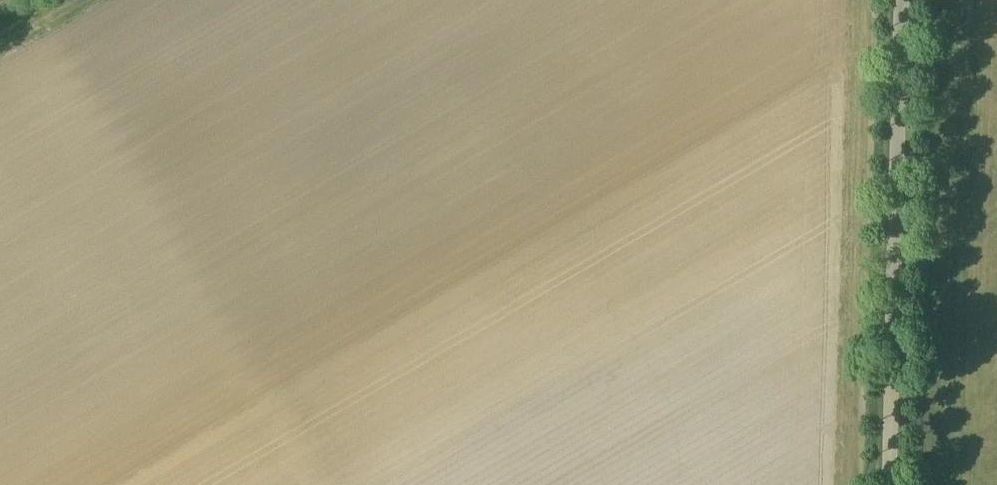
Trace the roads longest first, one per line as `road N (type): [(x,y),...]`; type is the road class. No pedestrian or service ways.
road 1 (unclassified): [(880,484),(889,303),(906,214),(905,0)]

